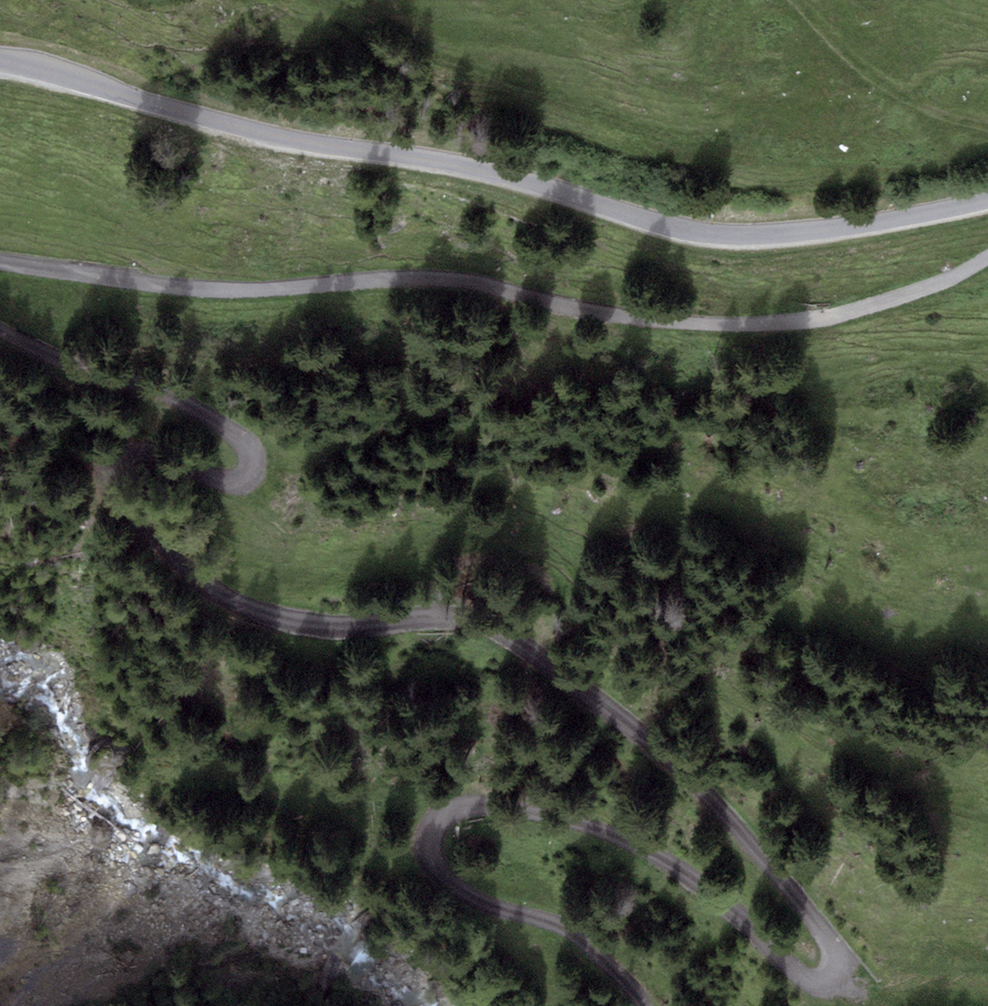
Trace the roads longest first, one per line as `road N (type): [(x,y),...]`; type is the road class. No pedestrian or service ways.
road 1 (track): [(0,333),(187,405),(248,446),(252,467),(241,480),(154,452),(124,454),(105,471),(111,501),(193,574),(241,604),(304,623),(454,616),(488,624),(670,756),(833,950),(831,975),(801,975),(698,880),(580,822),(483,803),(442,816),(430,852),(456,888),(577,934),(643,1005)]
road 2 (tertiary): [(987,199),(778,233),(684,229),(514,177),(276,136),(0,59)]
road 3 (track): [(987,256),(858,309),(744,326),(605,314),(439,279),(230,289),(0,261)]
road 4 (track): [(786,0),(888,93),(987,130)]

